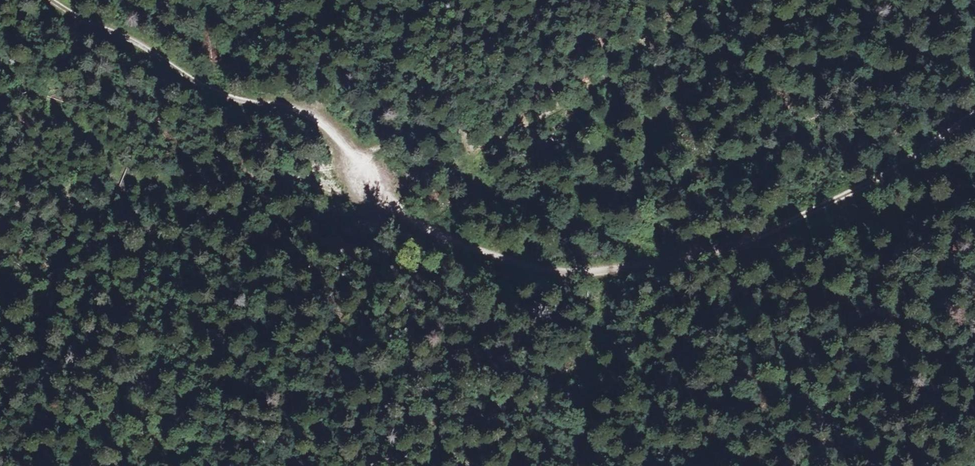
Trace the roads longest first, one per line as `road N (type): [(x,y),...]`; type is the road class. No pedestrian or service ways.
road 1 (track): [(54,0),(225,98),(313,114),(395,216),(515,263),(571,275),(741,242),(871,178),(974,113)]
road 2 (track): [(291,0),(355,30),(446,99),(464,124),(476,174),(496,200),(521,216),(693,256)]
road 3 (track): [(741,242),(788,241),(974,189)]

